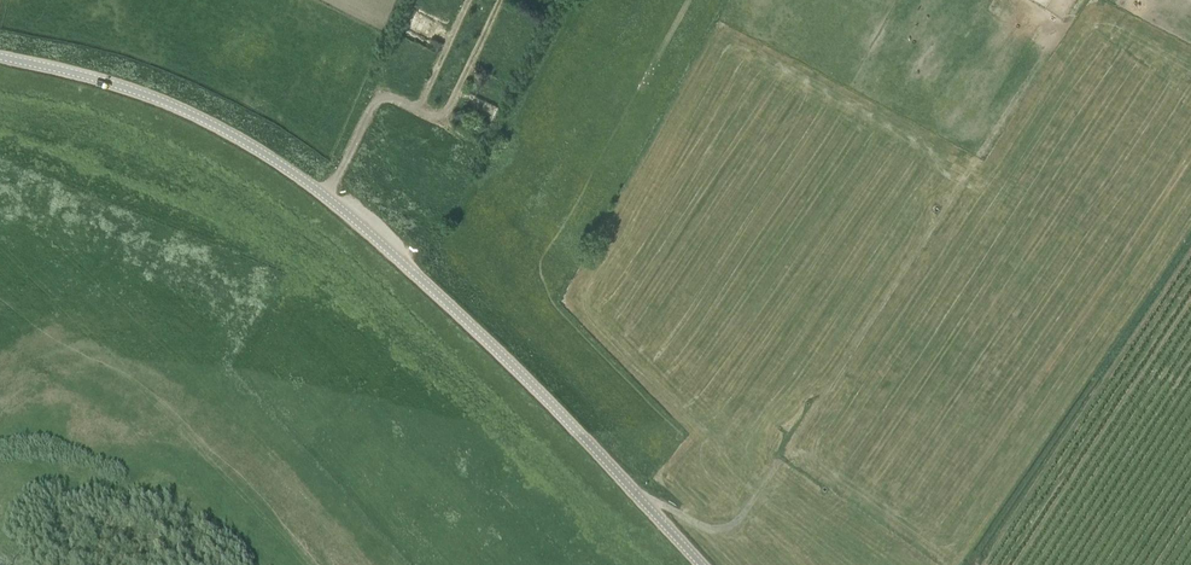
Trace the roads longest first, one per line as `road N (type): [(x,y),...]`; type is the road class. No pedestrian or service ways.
road 1 (tertiary): [(701,564),(529,381),(331,196),(250,143),(148,95),(0,57)]

